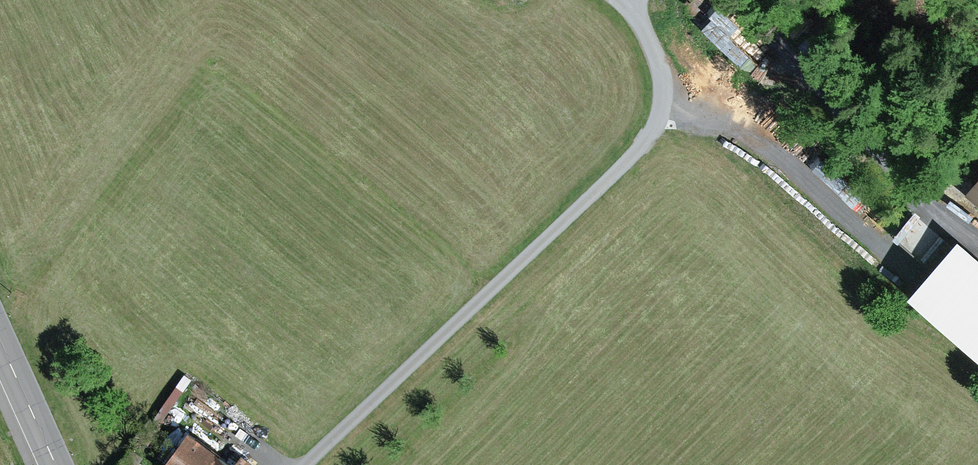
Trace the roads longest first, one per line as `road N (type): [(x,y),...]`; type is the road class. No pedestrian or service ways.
road 1 (unclassified): [(306,464),(656,126),(662,74),(632,9),(616,0)]
road 2 (track): [(730,0),(935,211),(977,241)]
road 3 (track): [(664,106),(740,128),(920,275)]
road 4 (primary): [(57,464),(0,340)]

